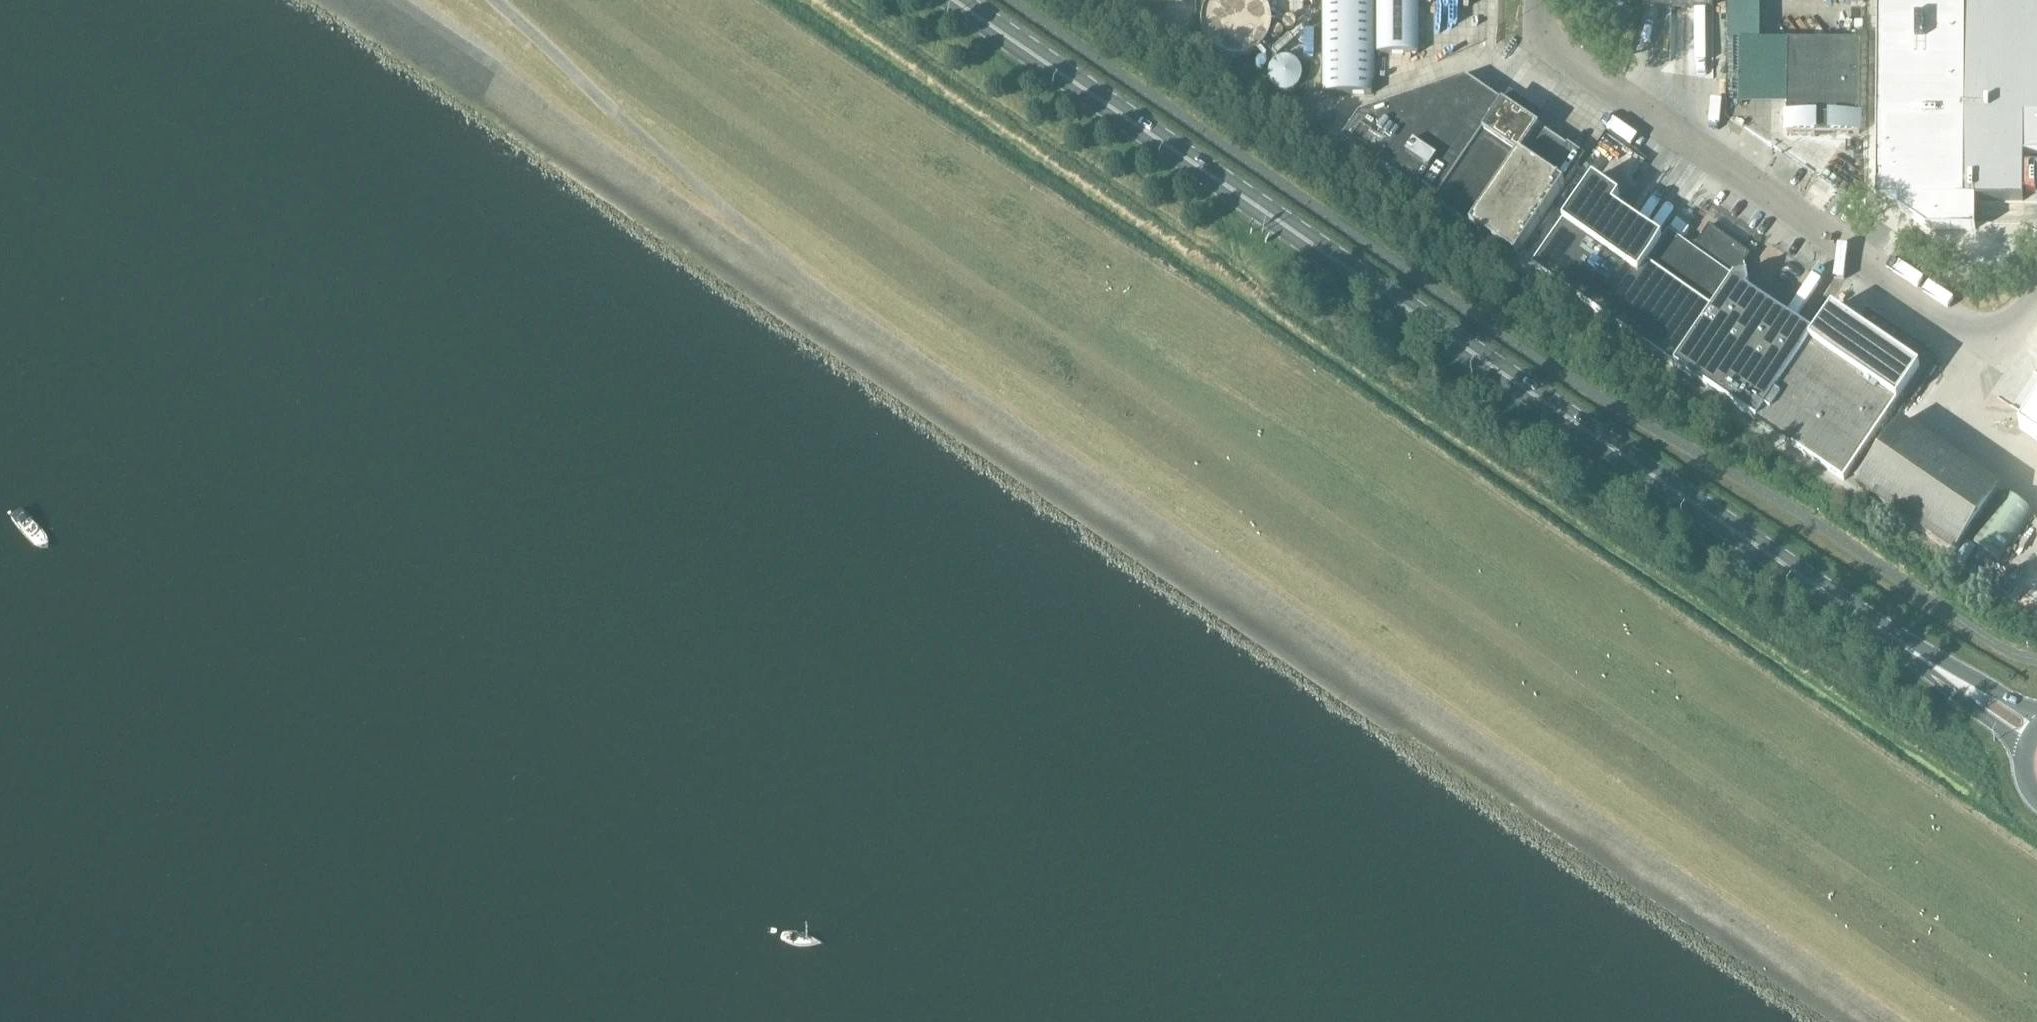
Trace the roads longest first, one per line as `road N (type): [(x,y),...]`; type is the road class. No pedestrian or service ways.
road 1 (unclassified): [(1895,1021),(793,276)]
road 2 (primary): [(940,0),(1849,617),(2005,733),(2022,757)]
road 3 (primary): [(2036,713),(1860,607),(966,0)]
road 4 (unclassified): [(2036,294),(2009,332),(1982,336),(1562,59),(1540,24),(1540,0)]
road 5 (unclassified): [(396,0),(793,276)]
road 6 (unclassified): [(793,276),(495,0)]

